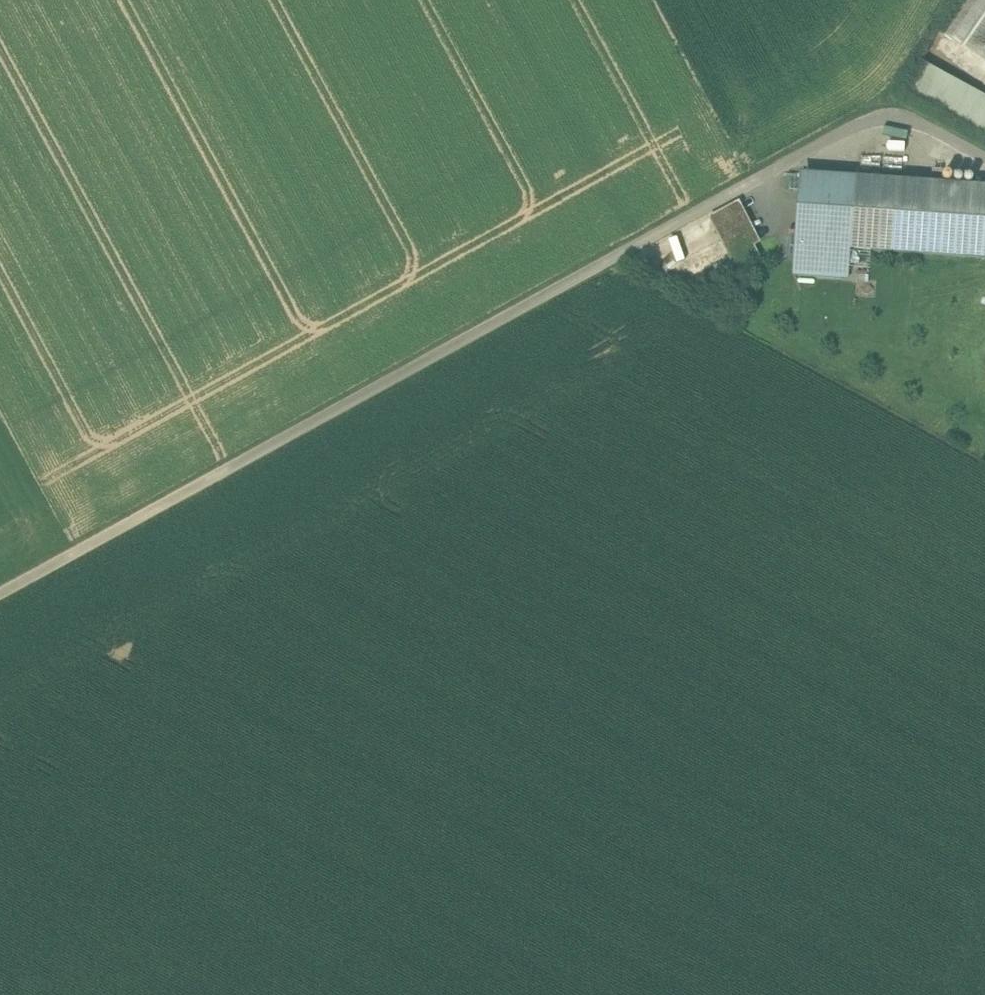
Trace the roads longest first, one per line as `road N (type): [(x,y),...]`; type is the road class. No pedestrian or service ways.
road 1 (track): [(0,593),(880,120),(922,128),(984,161)]

